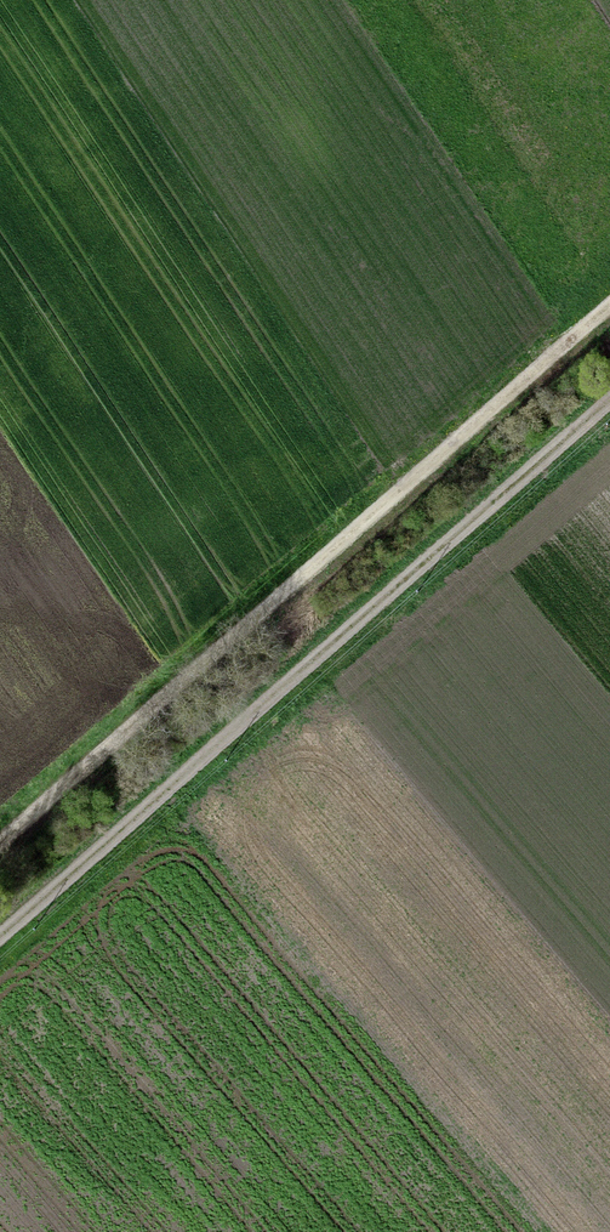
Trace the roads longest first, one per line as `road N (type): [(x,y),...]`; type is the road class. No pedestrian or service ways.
road 1 (track): [(609,309),(0,846)]
road 2 (track): [(0,933),(609,399)]

